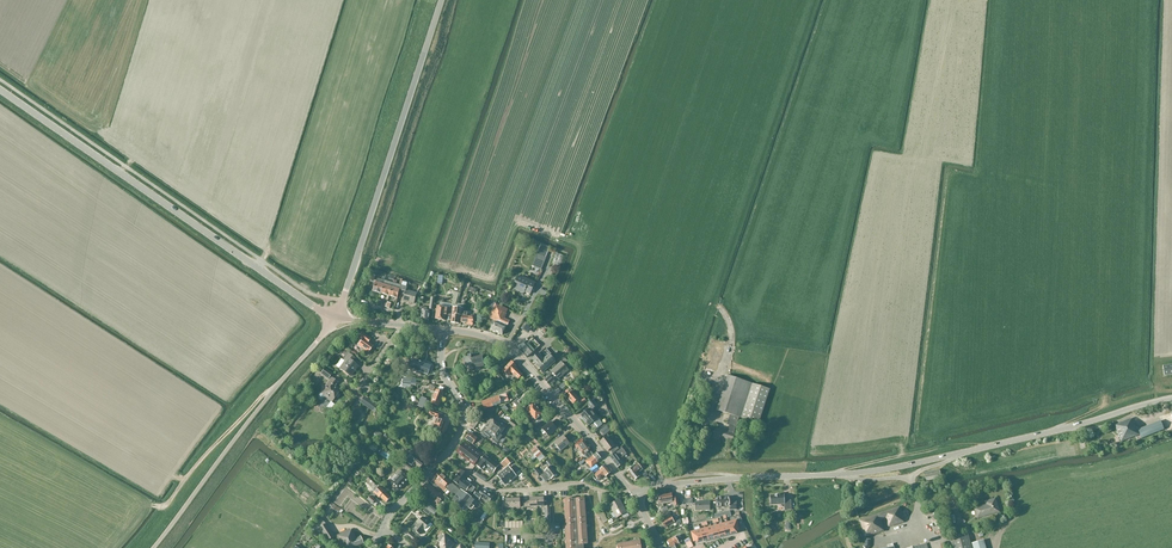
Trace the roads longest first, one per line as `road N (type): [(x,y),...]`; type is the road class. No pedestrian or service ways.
road 1 (tertiary): [(633,495),(656,486),(916,465),(1171,399)]
road 2 (tertiary): [(334,316),(0,91)]
road 3 (unclassified): [(334,316),(440,0)]
road 4 (unclassified): [(334,316),(152,547)]
road 5 (tertiary): [(633,495),(514,353),(489,339),(444,330)]
road 6 (track): [(149,506),(165,505),(278,384)]
road 7 (track): [(831,475),(905,454),(989,448)]
road 8 (tertiary): [(445,456),(464,419),(443,368),(444,330)]

